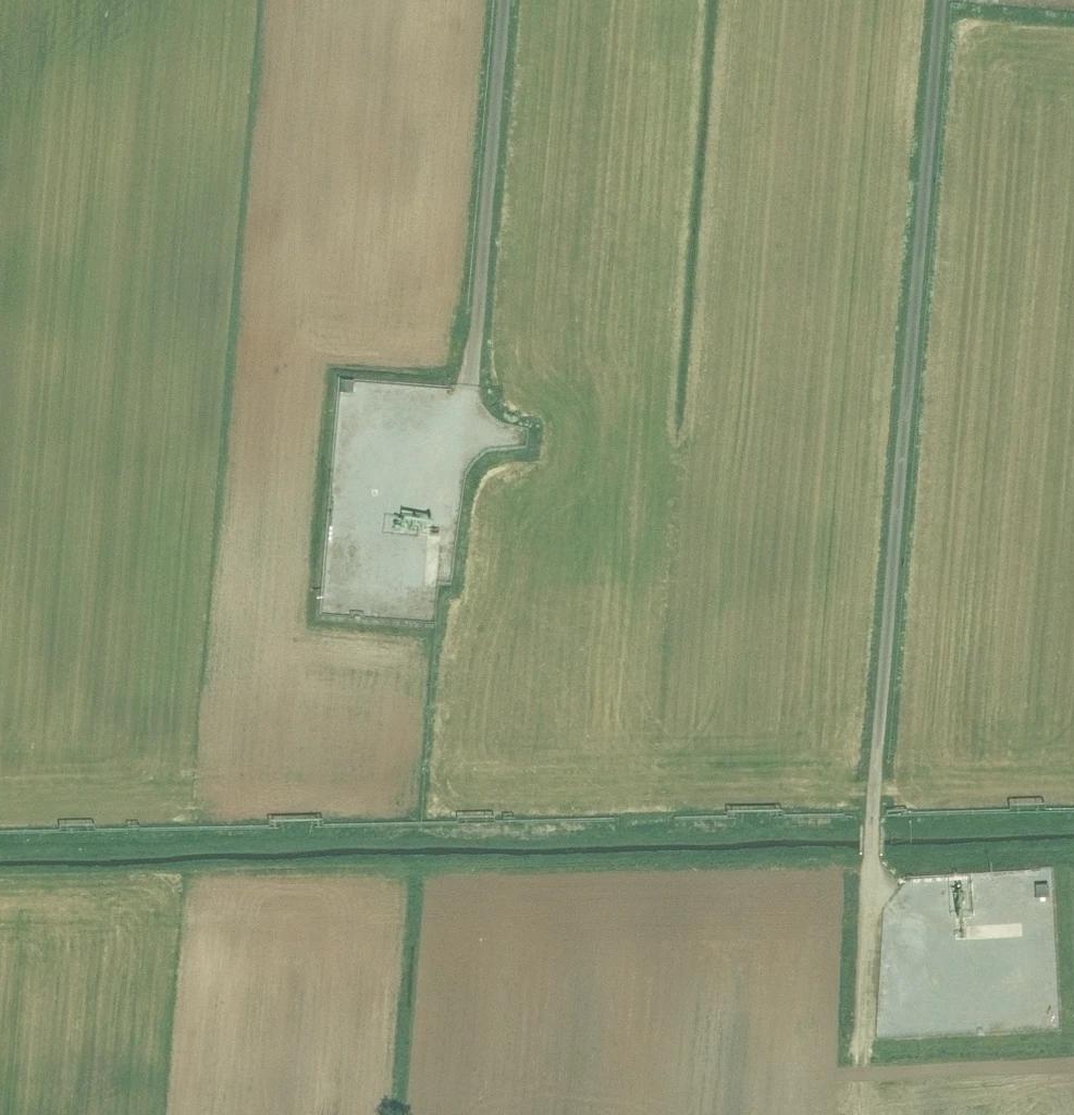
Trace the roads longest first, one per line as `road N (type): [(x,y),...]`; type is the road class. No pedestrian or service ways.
road 1 (track): [(944,0),(874,832)]
road 2 (track): [(510,0),(478,387)]

